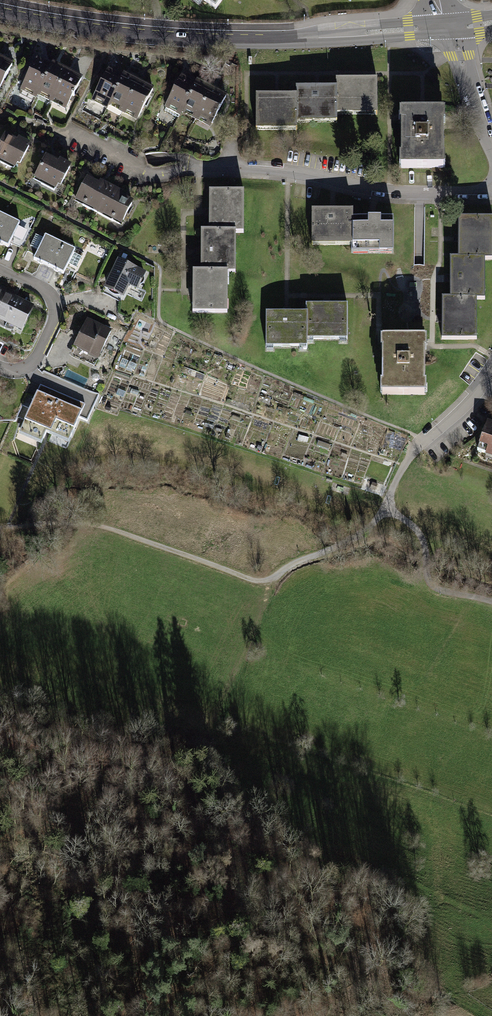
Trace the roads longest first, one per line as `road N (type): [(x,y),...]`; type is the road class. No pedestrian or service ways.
road 1 (tertiary): [(447,26),(228,40),(0,10)]
road 2 (residential): [(65,132),(151,175),(247,169),(386,192),(491,188)]
road 3 (track): [(273,579),(368,529),(423,440)]
road 4 (residential): [(0,367),(33,364),(55,308),(47,291),(0,269)]
road 5 (track): [(491,600),(432,579),(416,529),(387,508)]
road 6 (residential): [(447,26),(491,149)]

